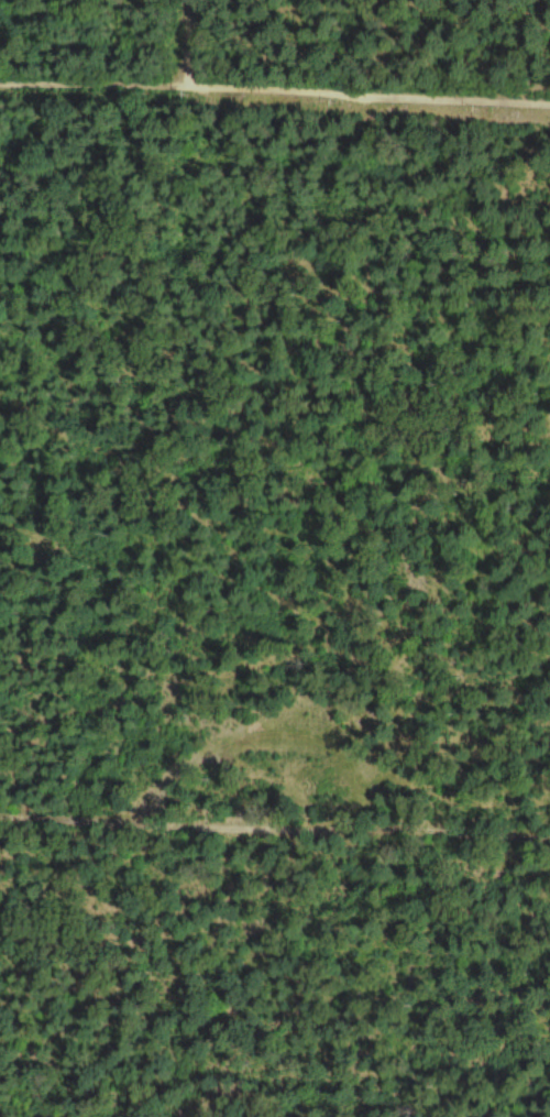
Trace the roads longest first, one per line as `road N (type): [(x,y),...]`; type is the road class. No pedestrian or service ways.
road 1 (track): [(0,85),(549,101)]

